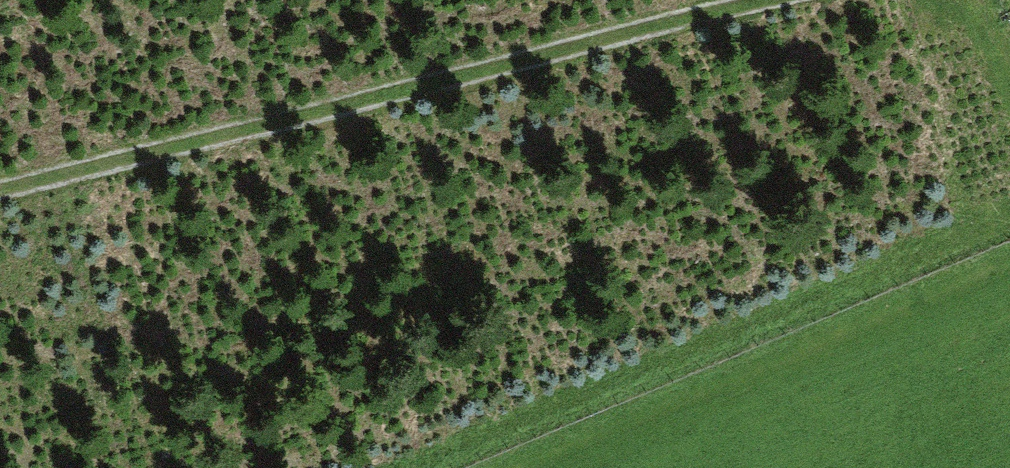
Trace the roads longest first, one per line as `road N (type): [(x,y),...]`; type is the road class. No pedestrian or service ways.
road 1 (track): [(0,211),(825,0)]
road 2 (track): [(430,467),(1009,190)]
road 3 (track): [(1009,150),(936,0)]

